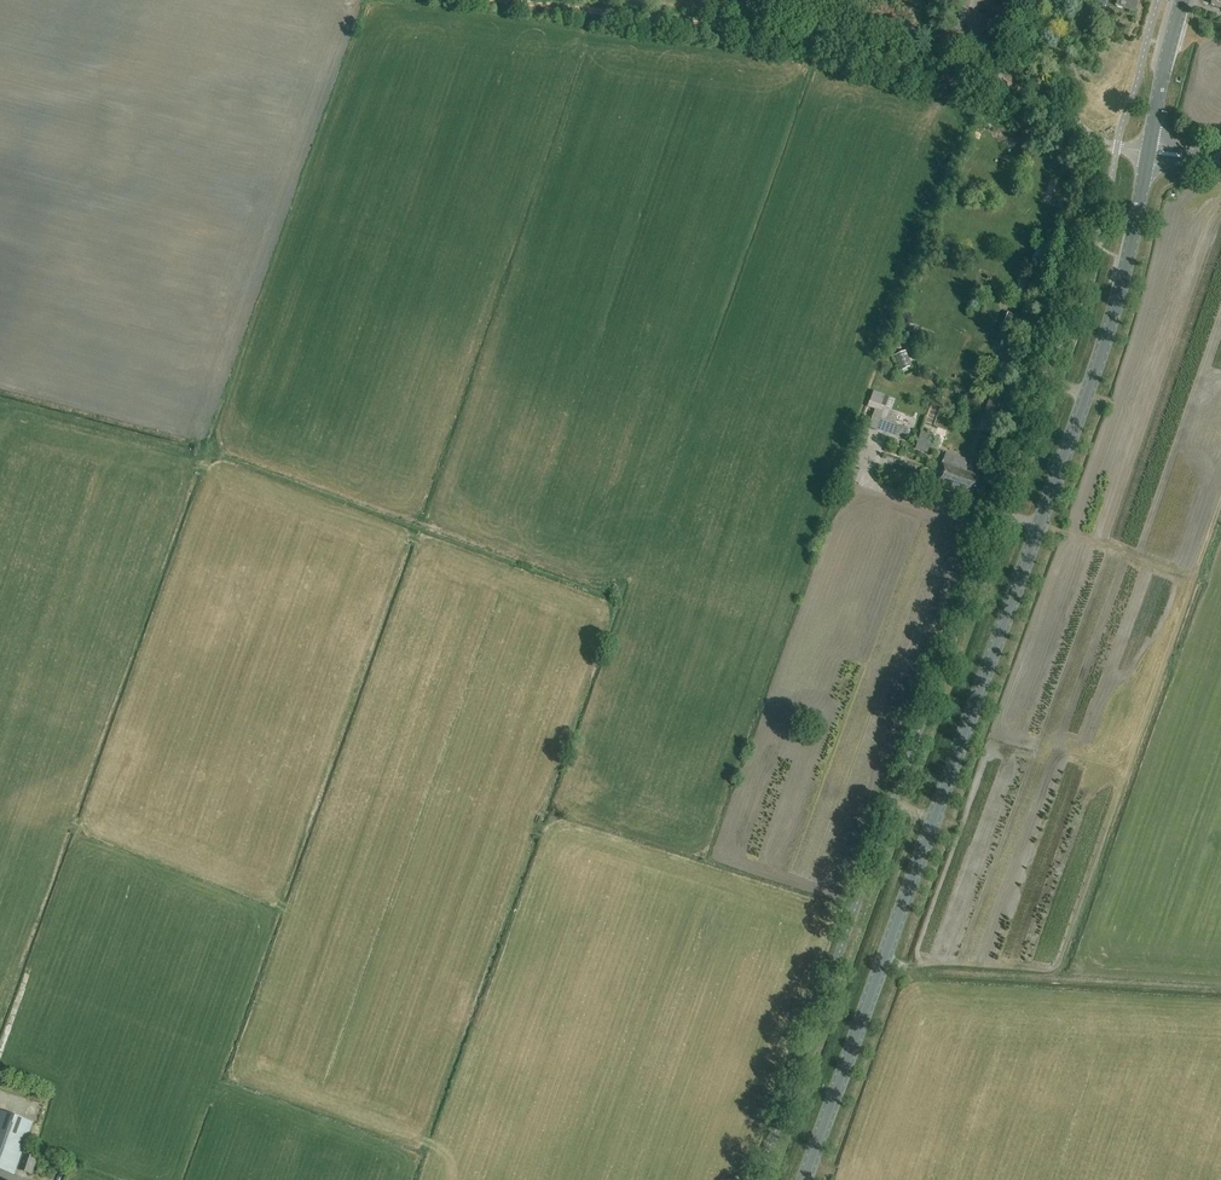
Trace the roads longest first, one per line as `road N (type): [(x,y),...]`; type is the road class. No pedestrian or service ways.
road 1 (secondary): [(805,1179),(1106,341),(1148,152)]
road 2 (track): [(1117,149),(1036,101),(843,47),(500,0)]
road 3 (secondary): [(1148,152),(1182,0)]

